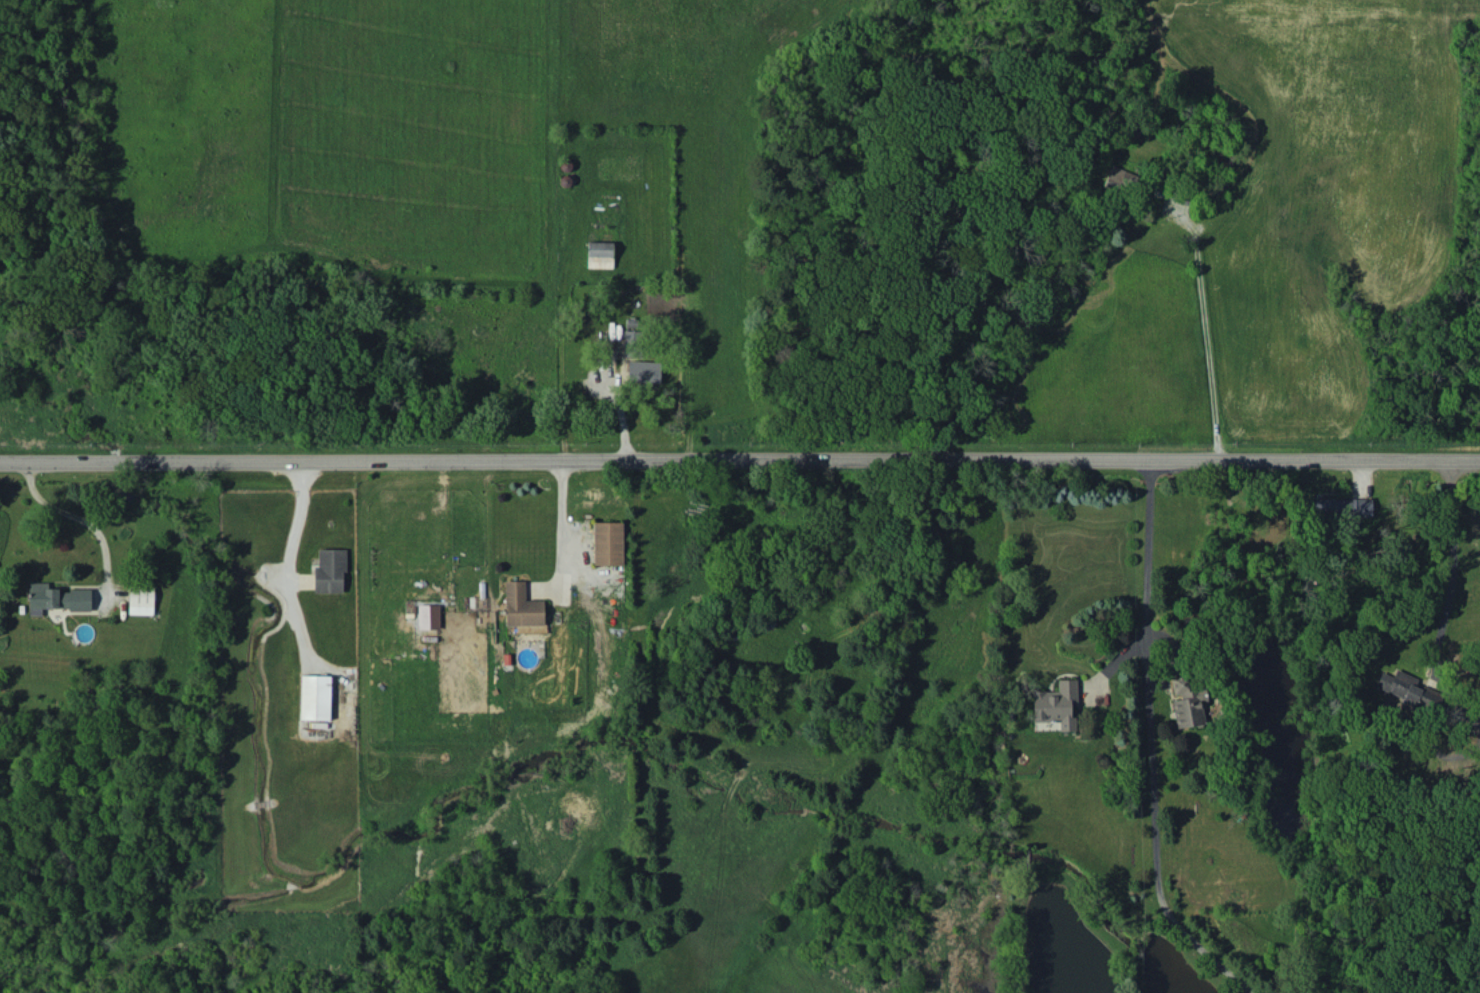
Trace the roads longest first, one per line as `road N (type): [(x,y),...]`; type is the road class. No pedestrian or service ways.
road 1 (residential): [(1479,460),(0,453)]

